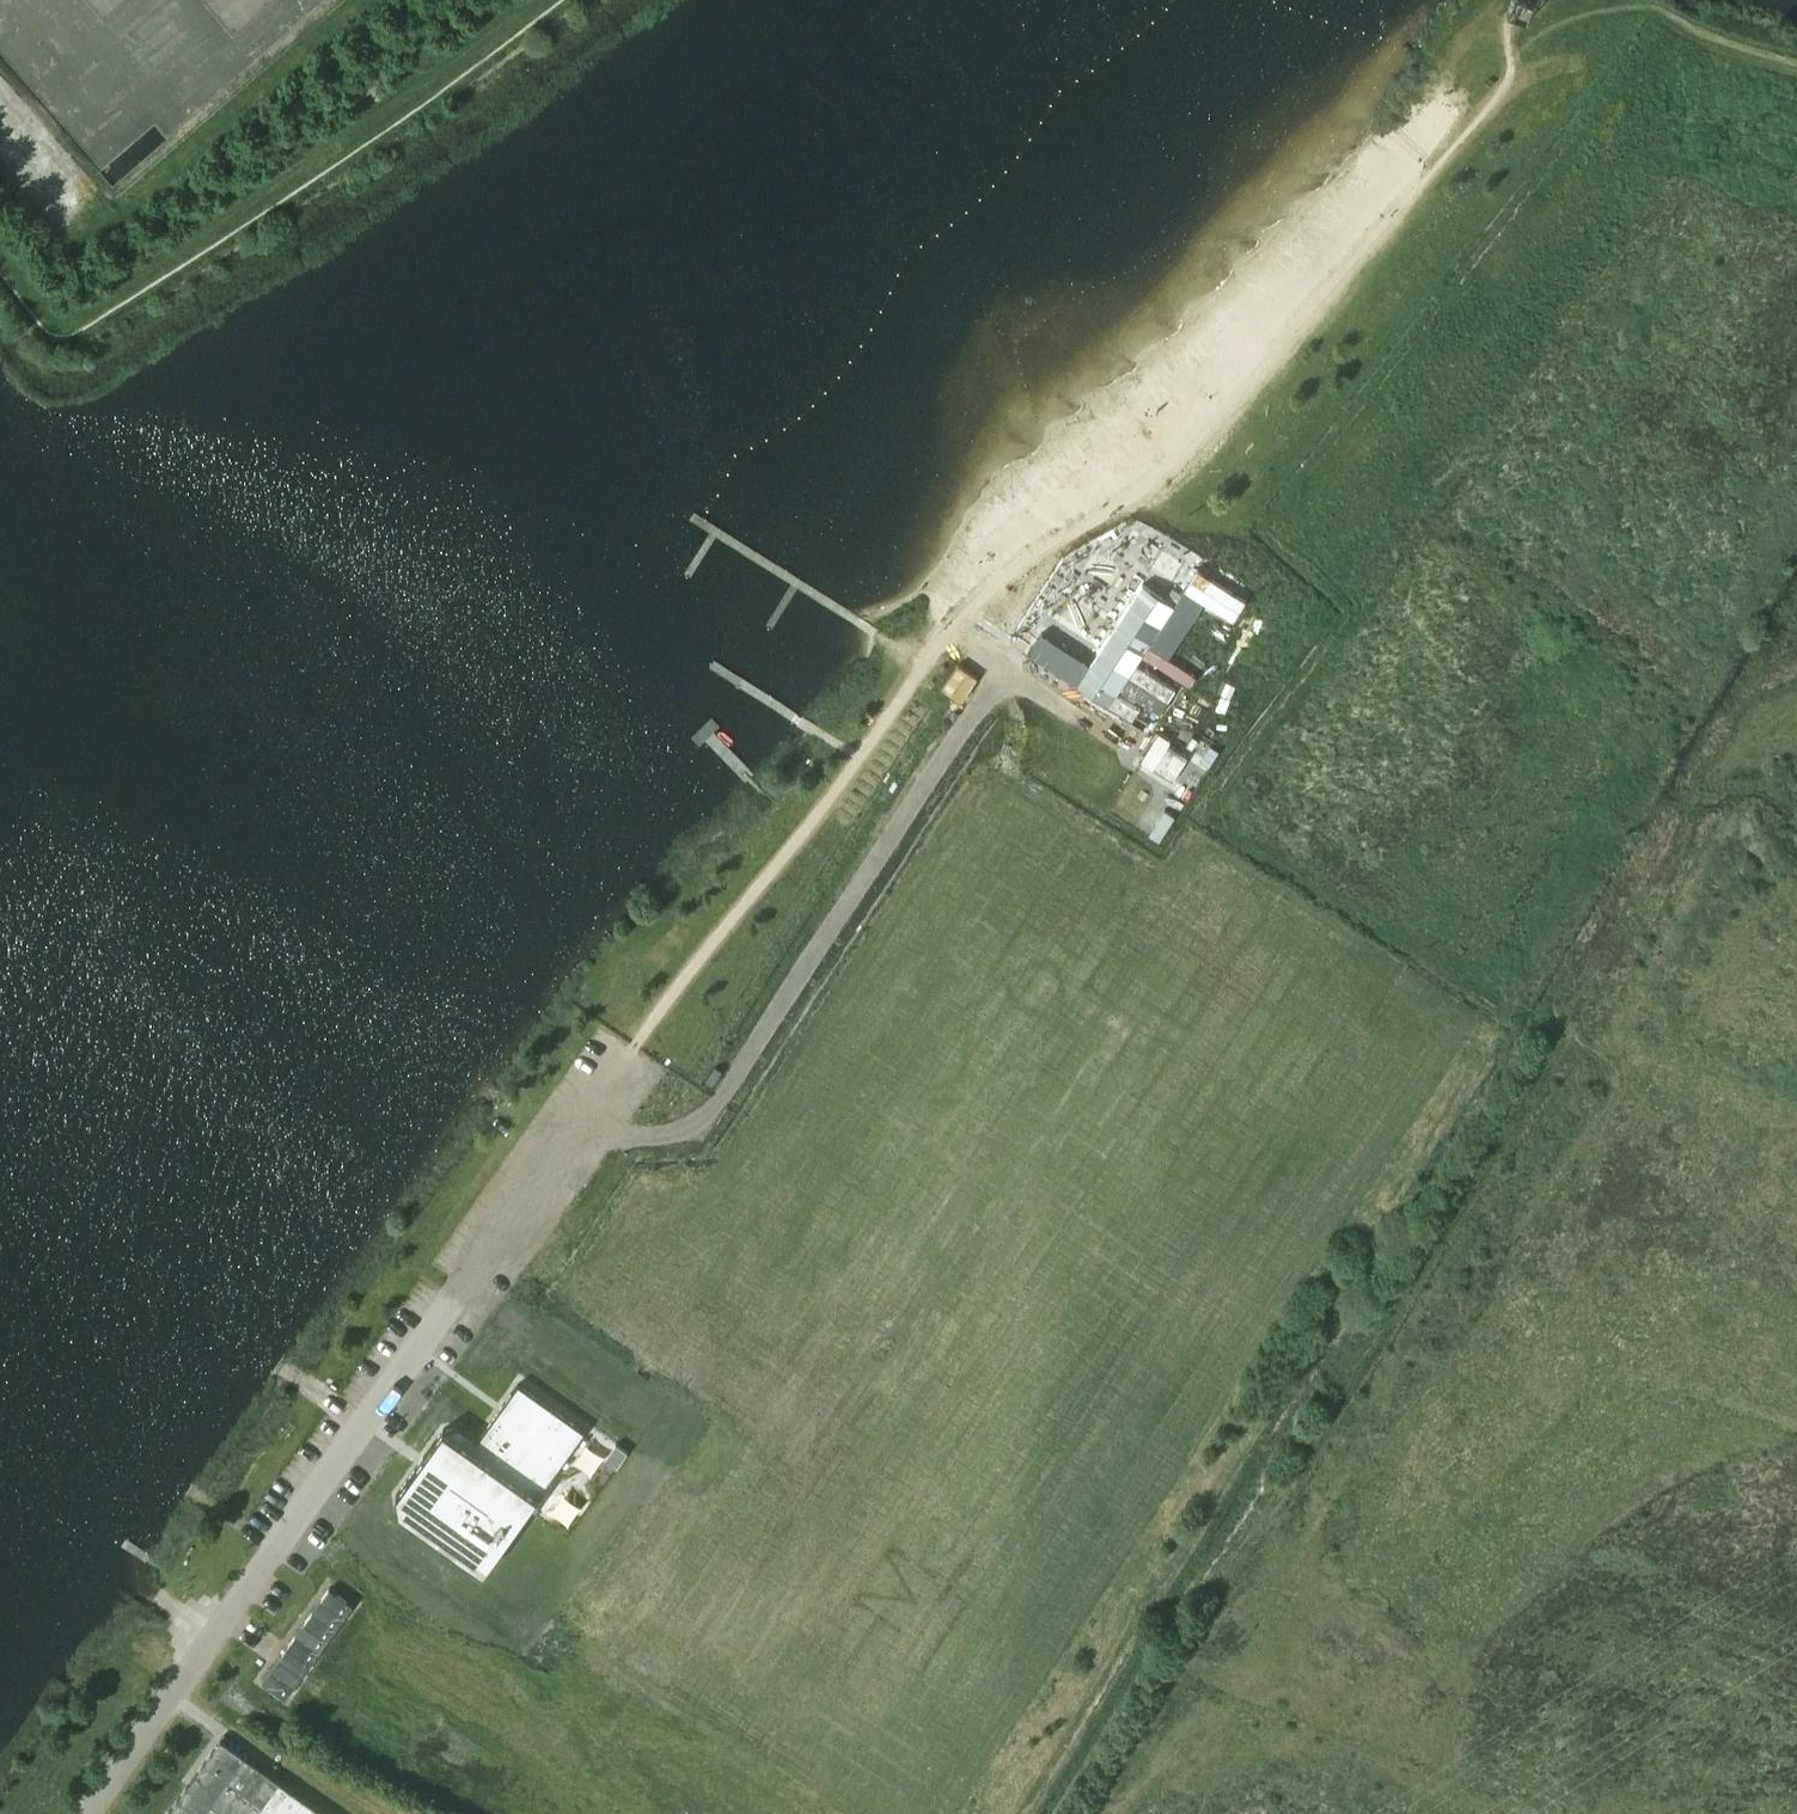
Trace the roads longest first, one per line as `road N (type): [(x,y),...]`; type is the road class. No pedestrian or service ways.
road 1 (residential): [(86,1813),(277,1545)]

